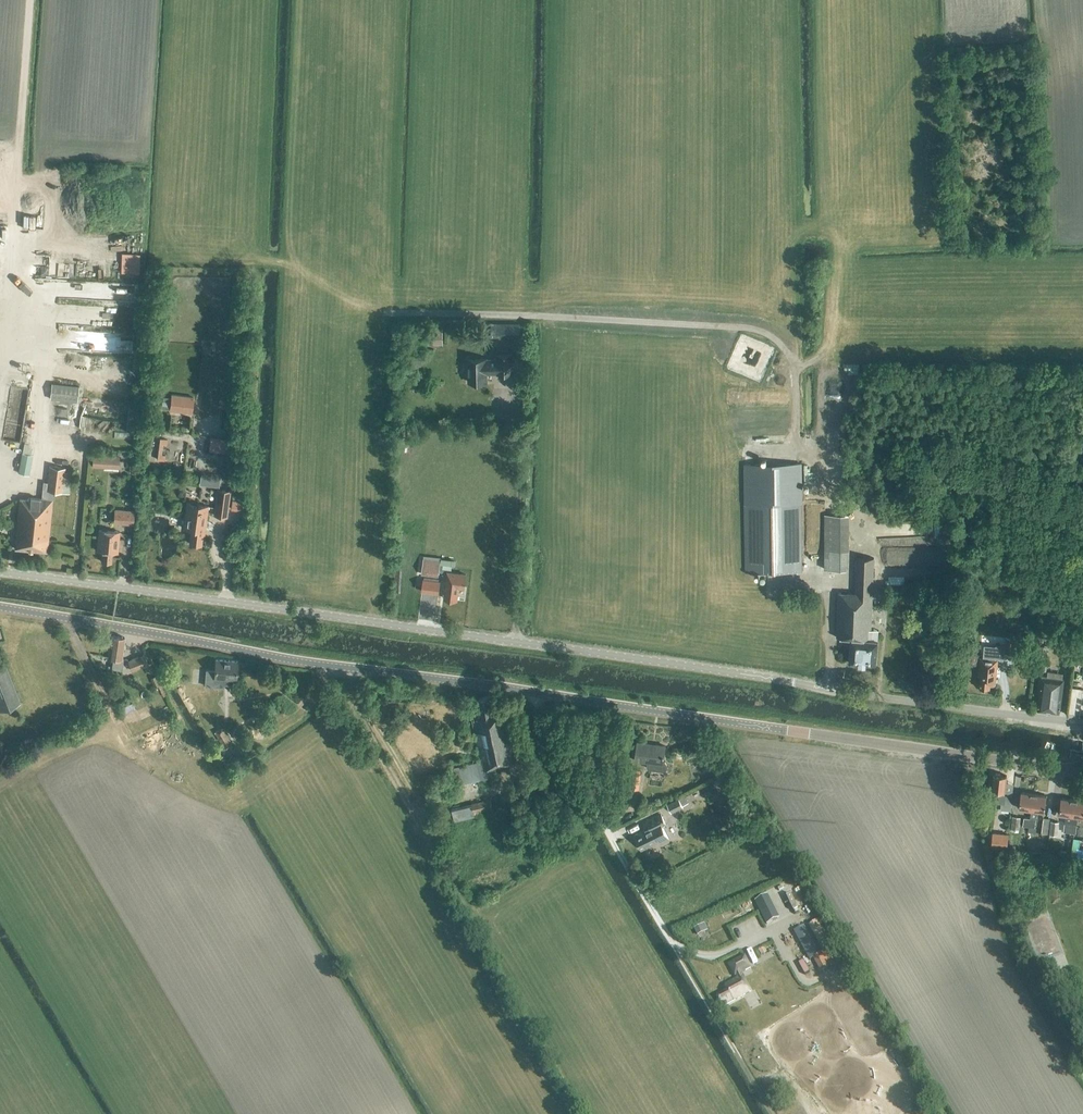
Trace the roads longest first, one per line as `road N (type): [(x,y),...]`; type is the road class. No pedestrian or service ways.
road 1 (unclassified): [(1082,725),(0,572)]
road 2 (tertiary): [(785,730),(282,659),(0,608)]
road 3 (track): [(533,694),(771,1113)]
road 4 (tertiary): [(785,730),(1082,768)]

